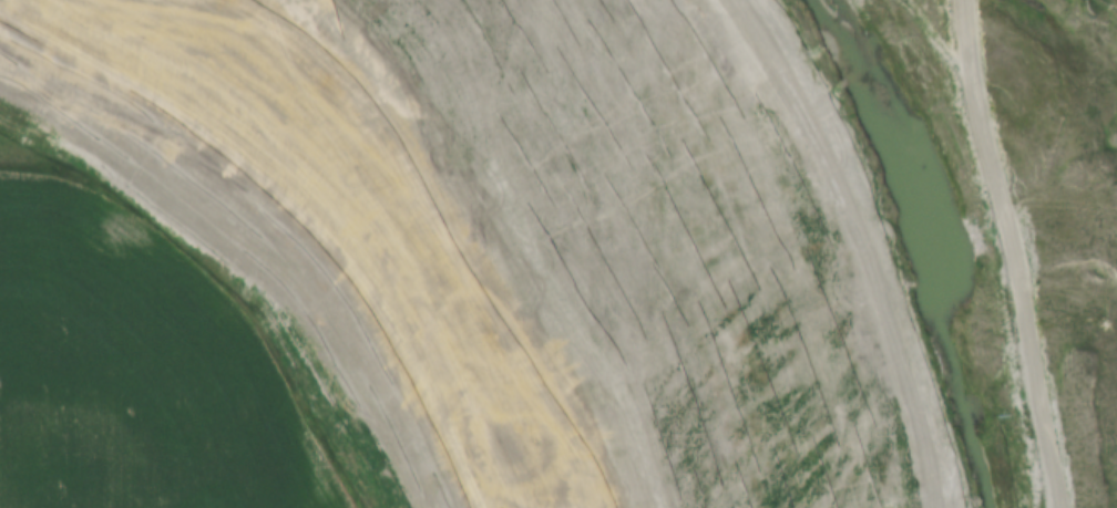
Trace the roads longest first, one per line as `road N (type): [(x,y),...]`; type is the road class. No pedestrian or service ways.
road 1 (track): [(664,195),(0,191)]
road 2 (track): [(890,0),(894,39),(953,136),(1007,292),(1039,507)]

